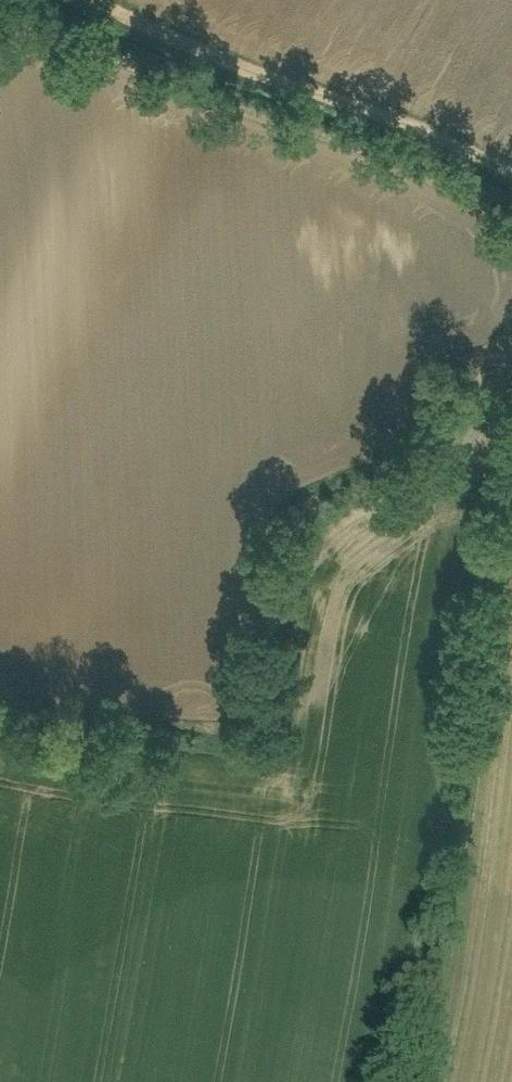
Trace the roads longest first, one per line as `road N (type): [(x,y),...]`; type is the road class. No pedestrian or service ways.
road 1 (track): [(105,0),(511,174)]

